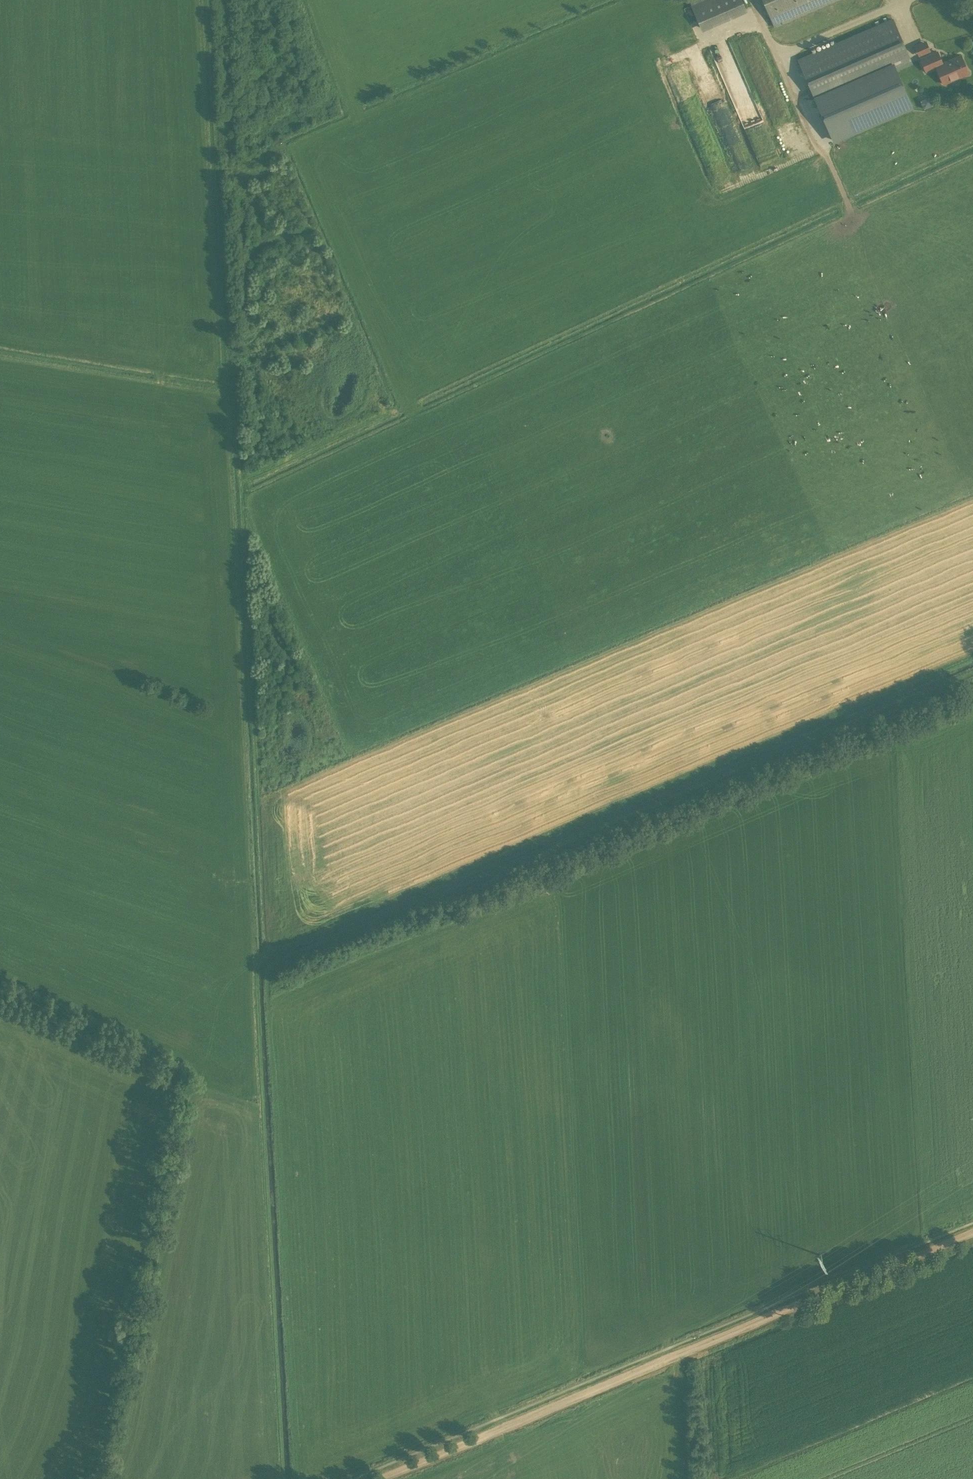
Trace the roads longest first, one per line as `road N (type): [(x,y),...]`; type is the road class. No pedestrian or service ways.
road 1 (track): [(374,1478),(972,1233)]

